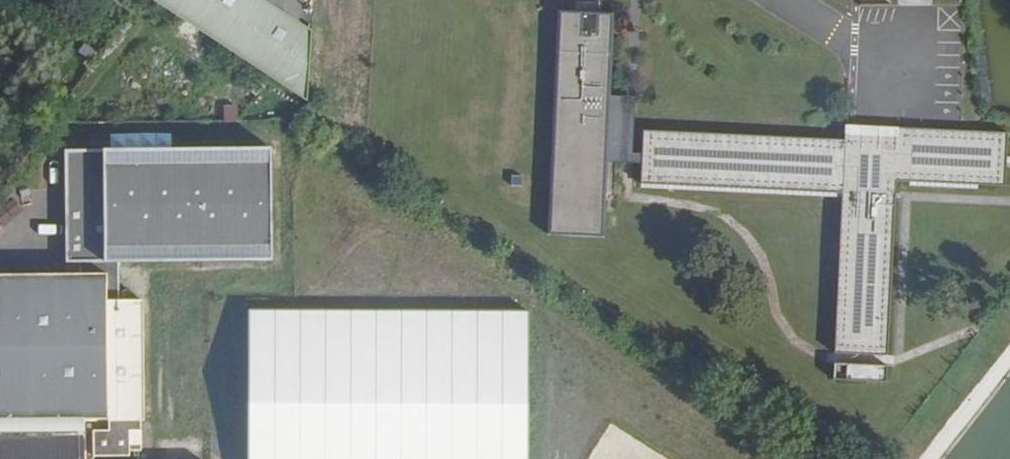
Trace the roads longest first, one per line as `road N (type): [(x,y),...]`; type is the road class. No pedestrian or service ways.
road 1 (track): [(931,458),(1009,356)]

